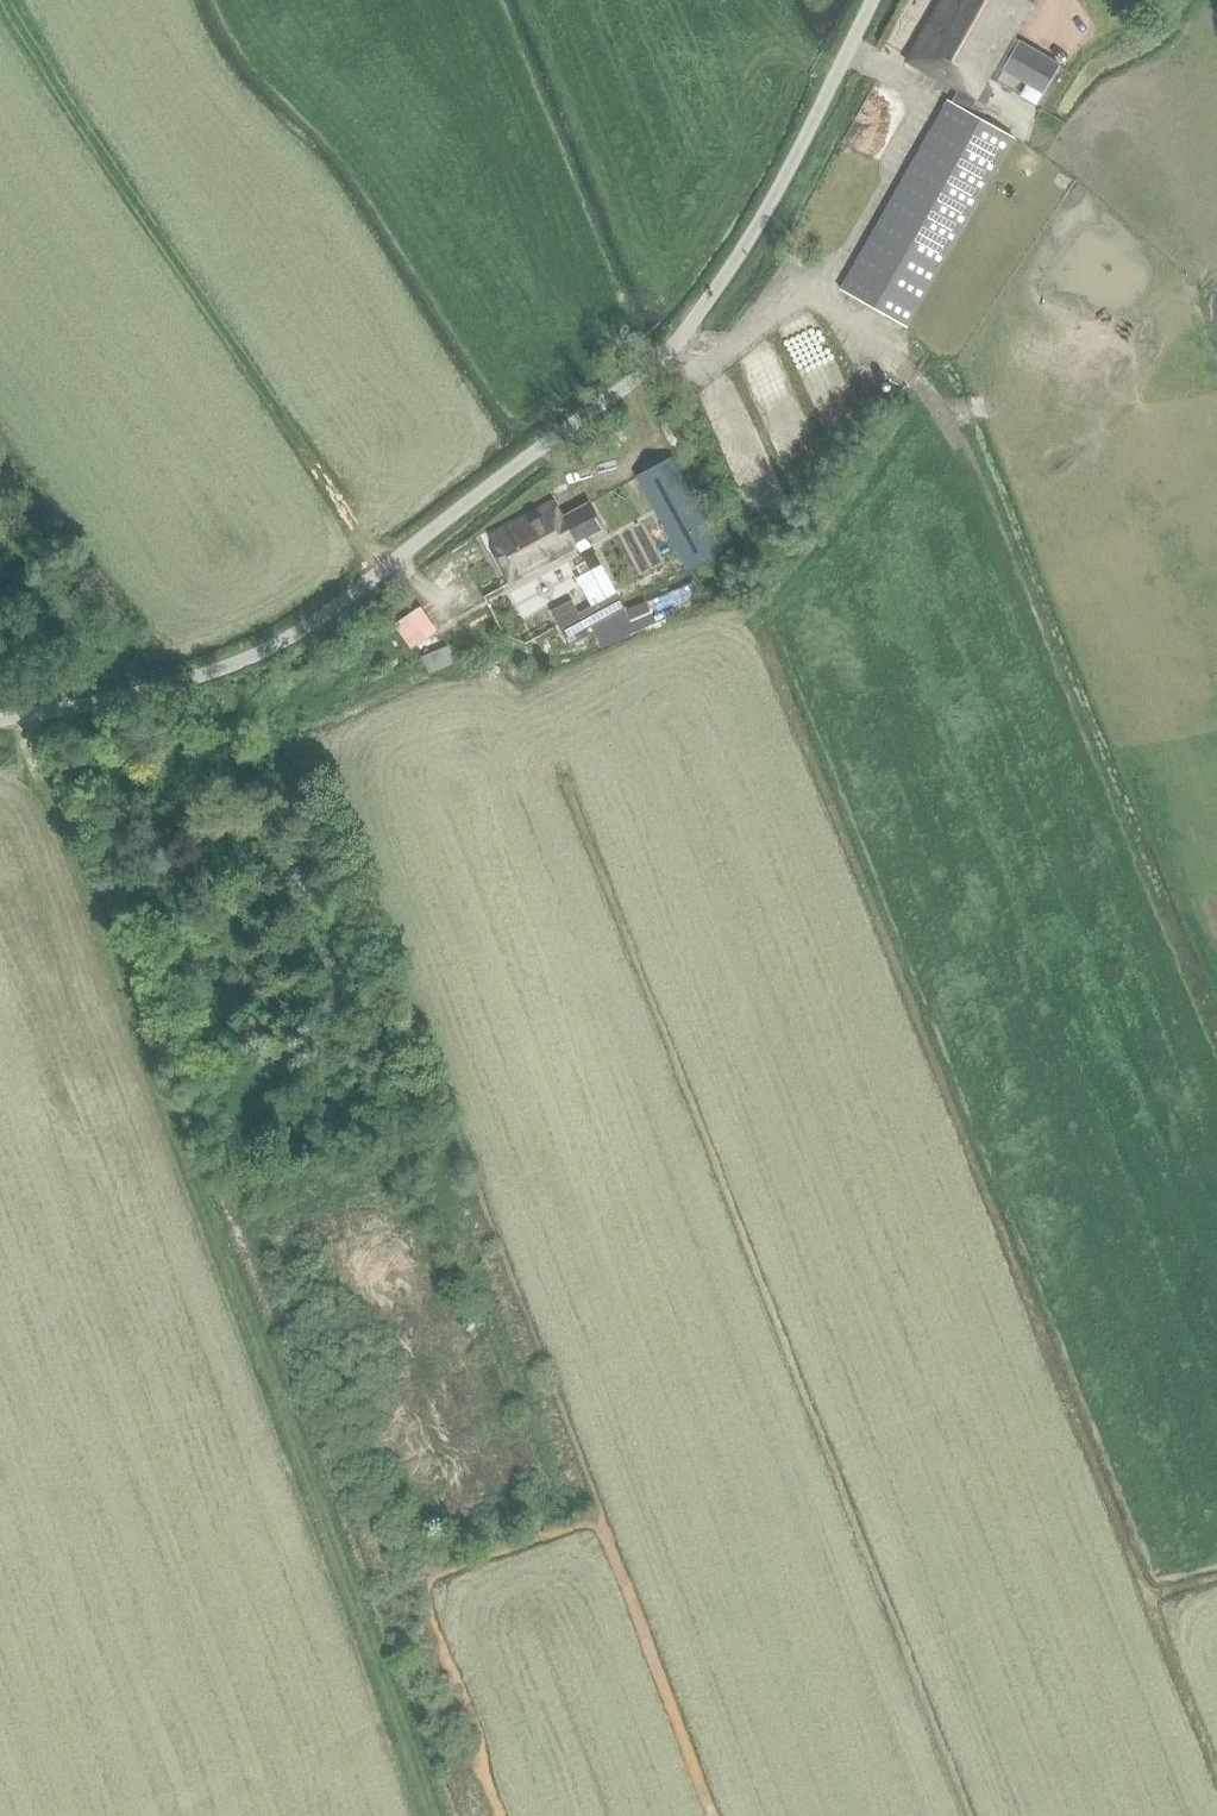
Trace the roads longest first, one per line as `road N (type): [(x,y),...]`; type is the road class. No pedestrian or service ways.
road 1 (unclassified): [(0,720),(206,674),(264,651),(312,623),(650,367),(774,195),(870,0)]

